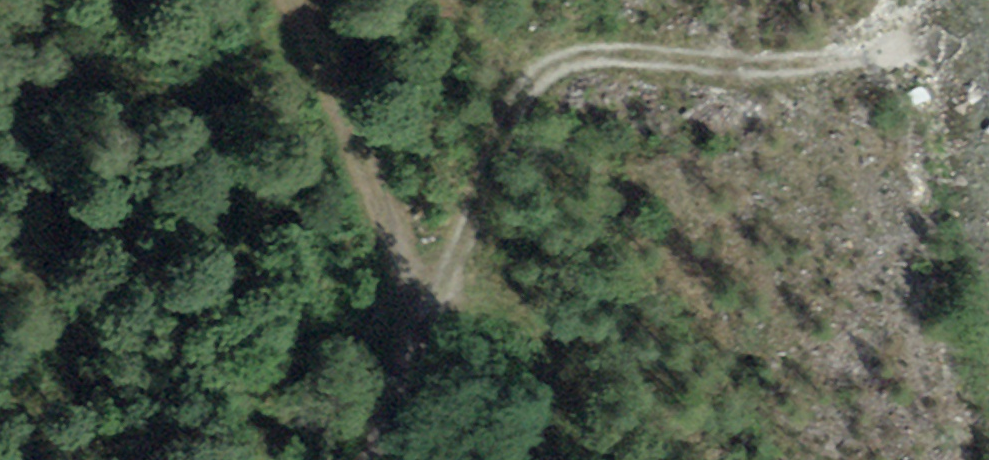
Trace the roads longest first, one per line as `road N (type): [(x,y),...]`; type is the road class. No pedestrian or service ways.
road 1 (track): [(377,459),(524,66),(553,25),(608,17)]
road 2 (track): [(433,317),(389,238),(291,0)]
road 3 (track): [(940,0),(902,19),(608,17)]

